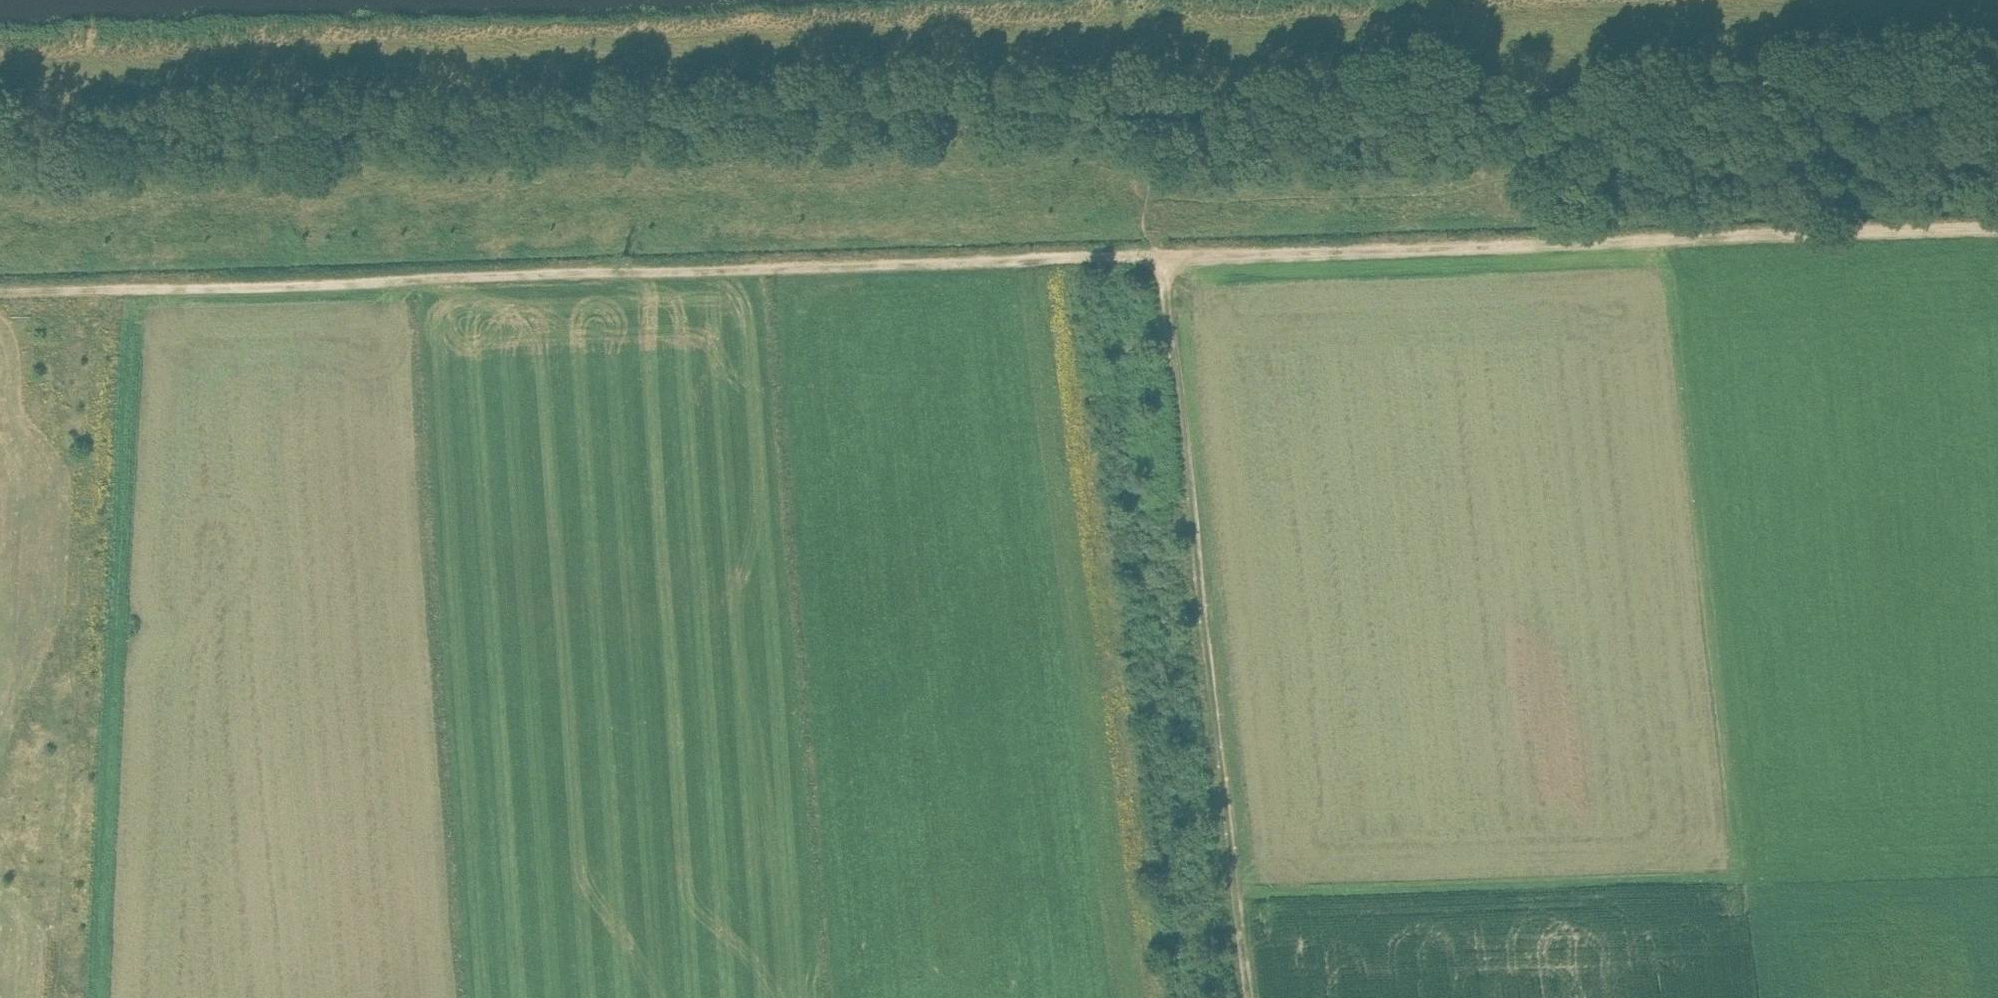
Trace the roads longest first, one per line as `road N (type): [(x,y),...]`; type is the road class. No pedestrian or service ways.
road 1 (track): [(1997,65),(0,130)]
road 2 (track): [(1997,226),(1161,256),(0,282)]
road 3 (track): [(1161,256),(1253,997)]

